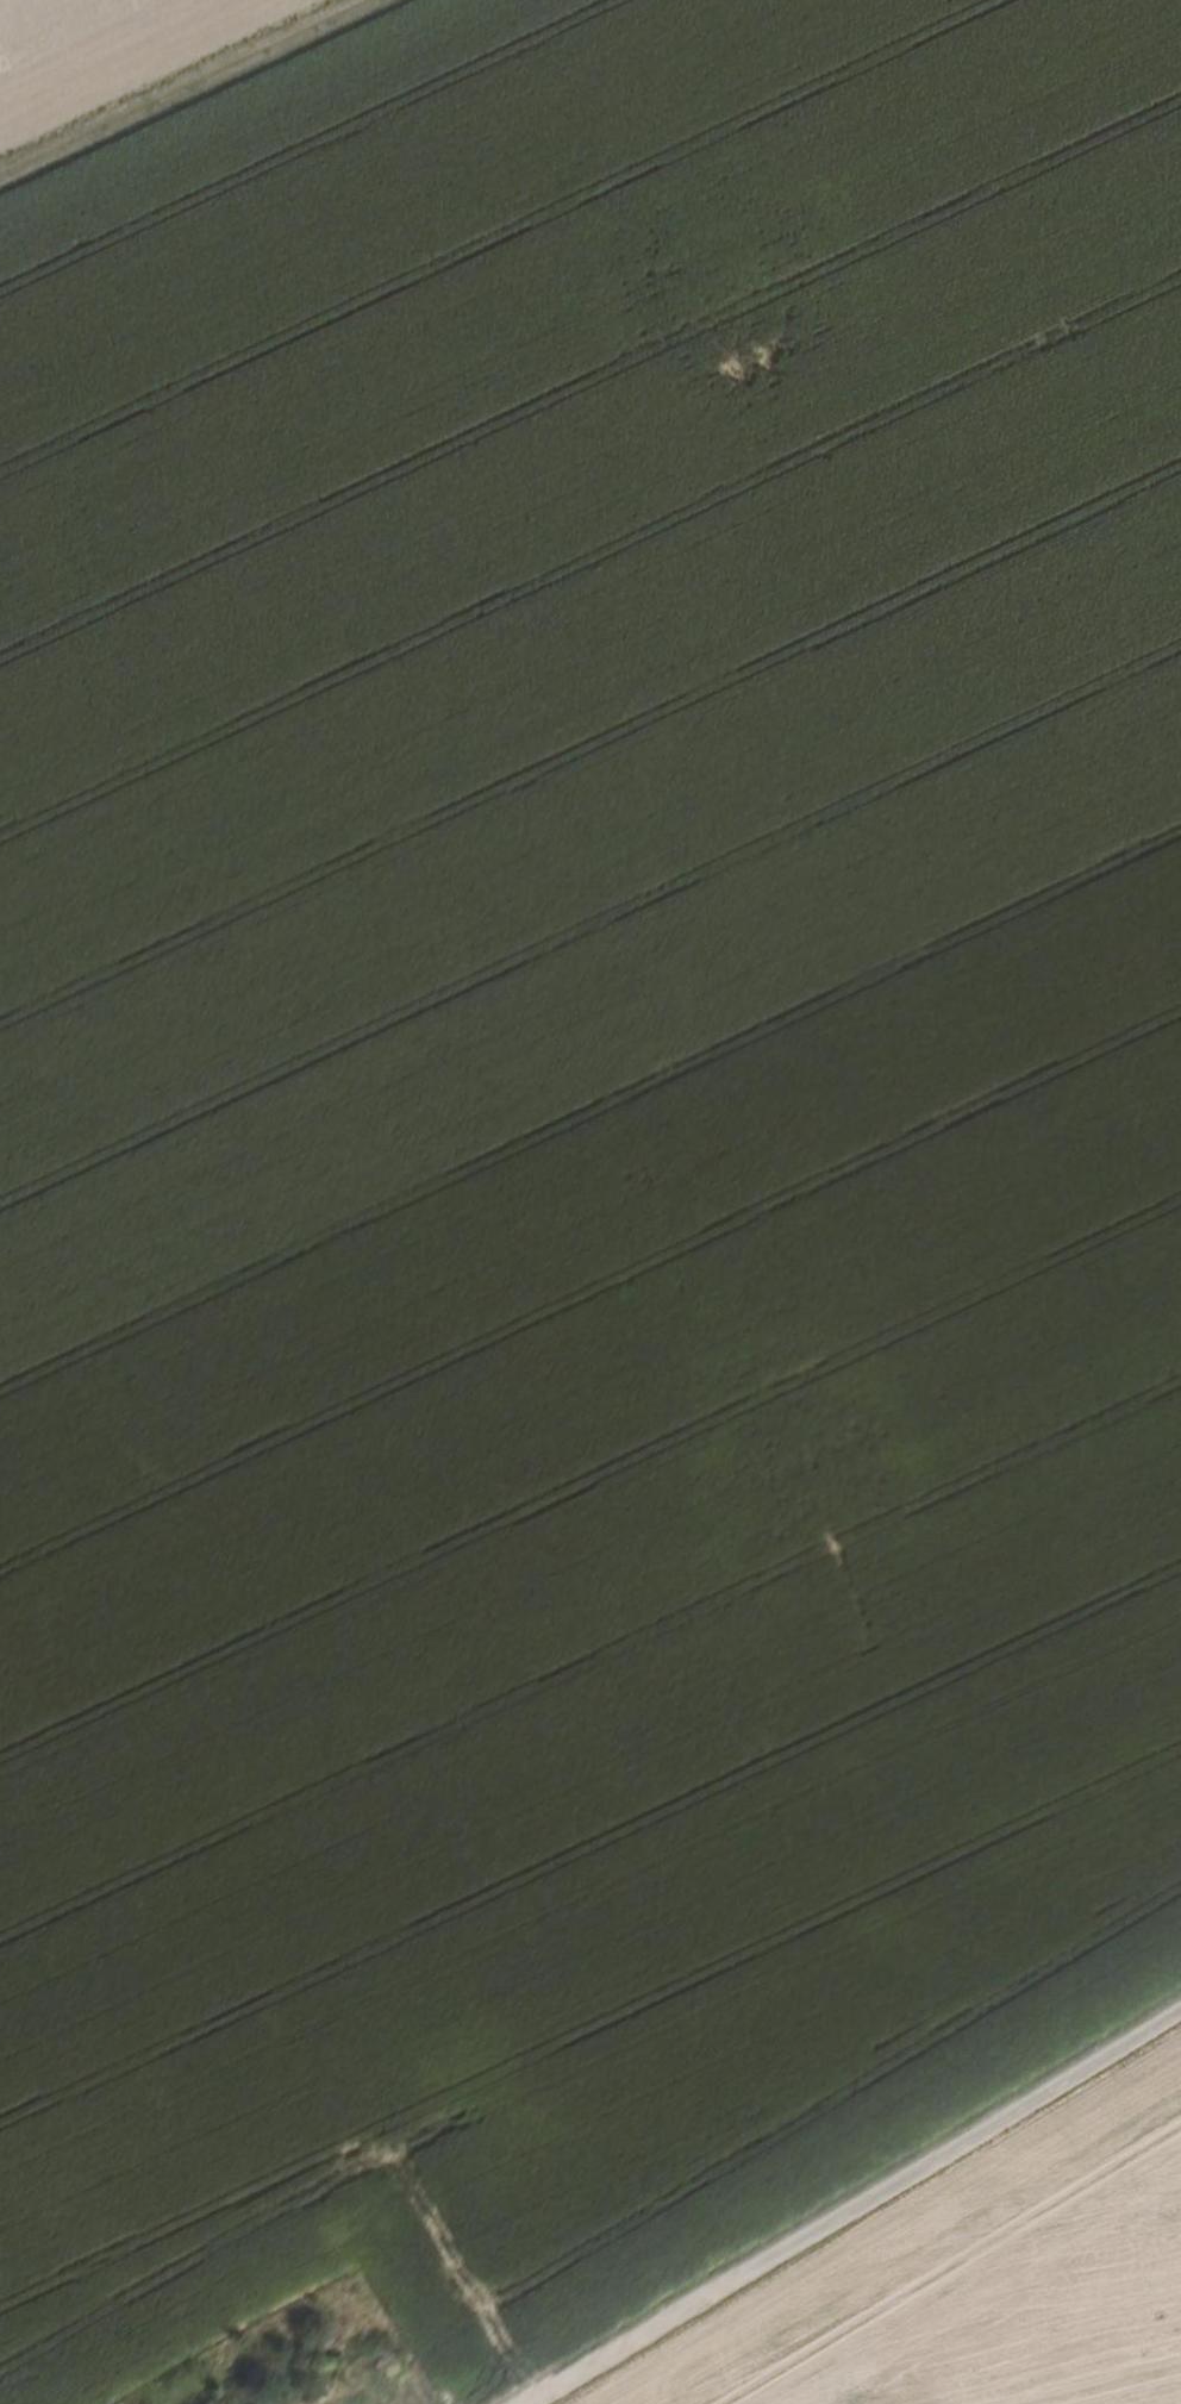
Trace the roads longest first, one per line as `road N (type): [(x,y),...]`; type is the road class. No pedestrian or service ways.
road 1 (track): [(524,2403),(1180,2005)]
road 2 (track): [(0,187),(399,0)]

